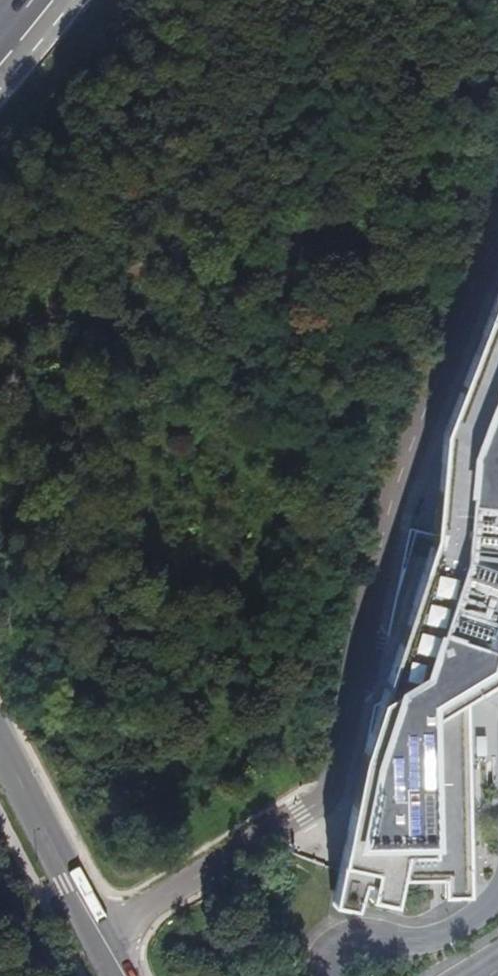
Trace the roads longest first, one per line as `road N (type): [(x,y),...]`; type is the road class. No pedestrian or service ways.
road 1 (tertiary): [(0,748),(123,975)]

